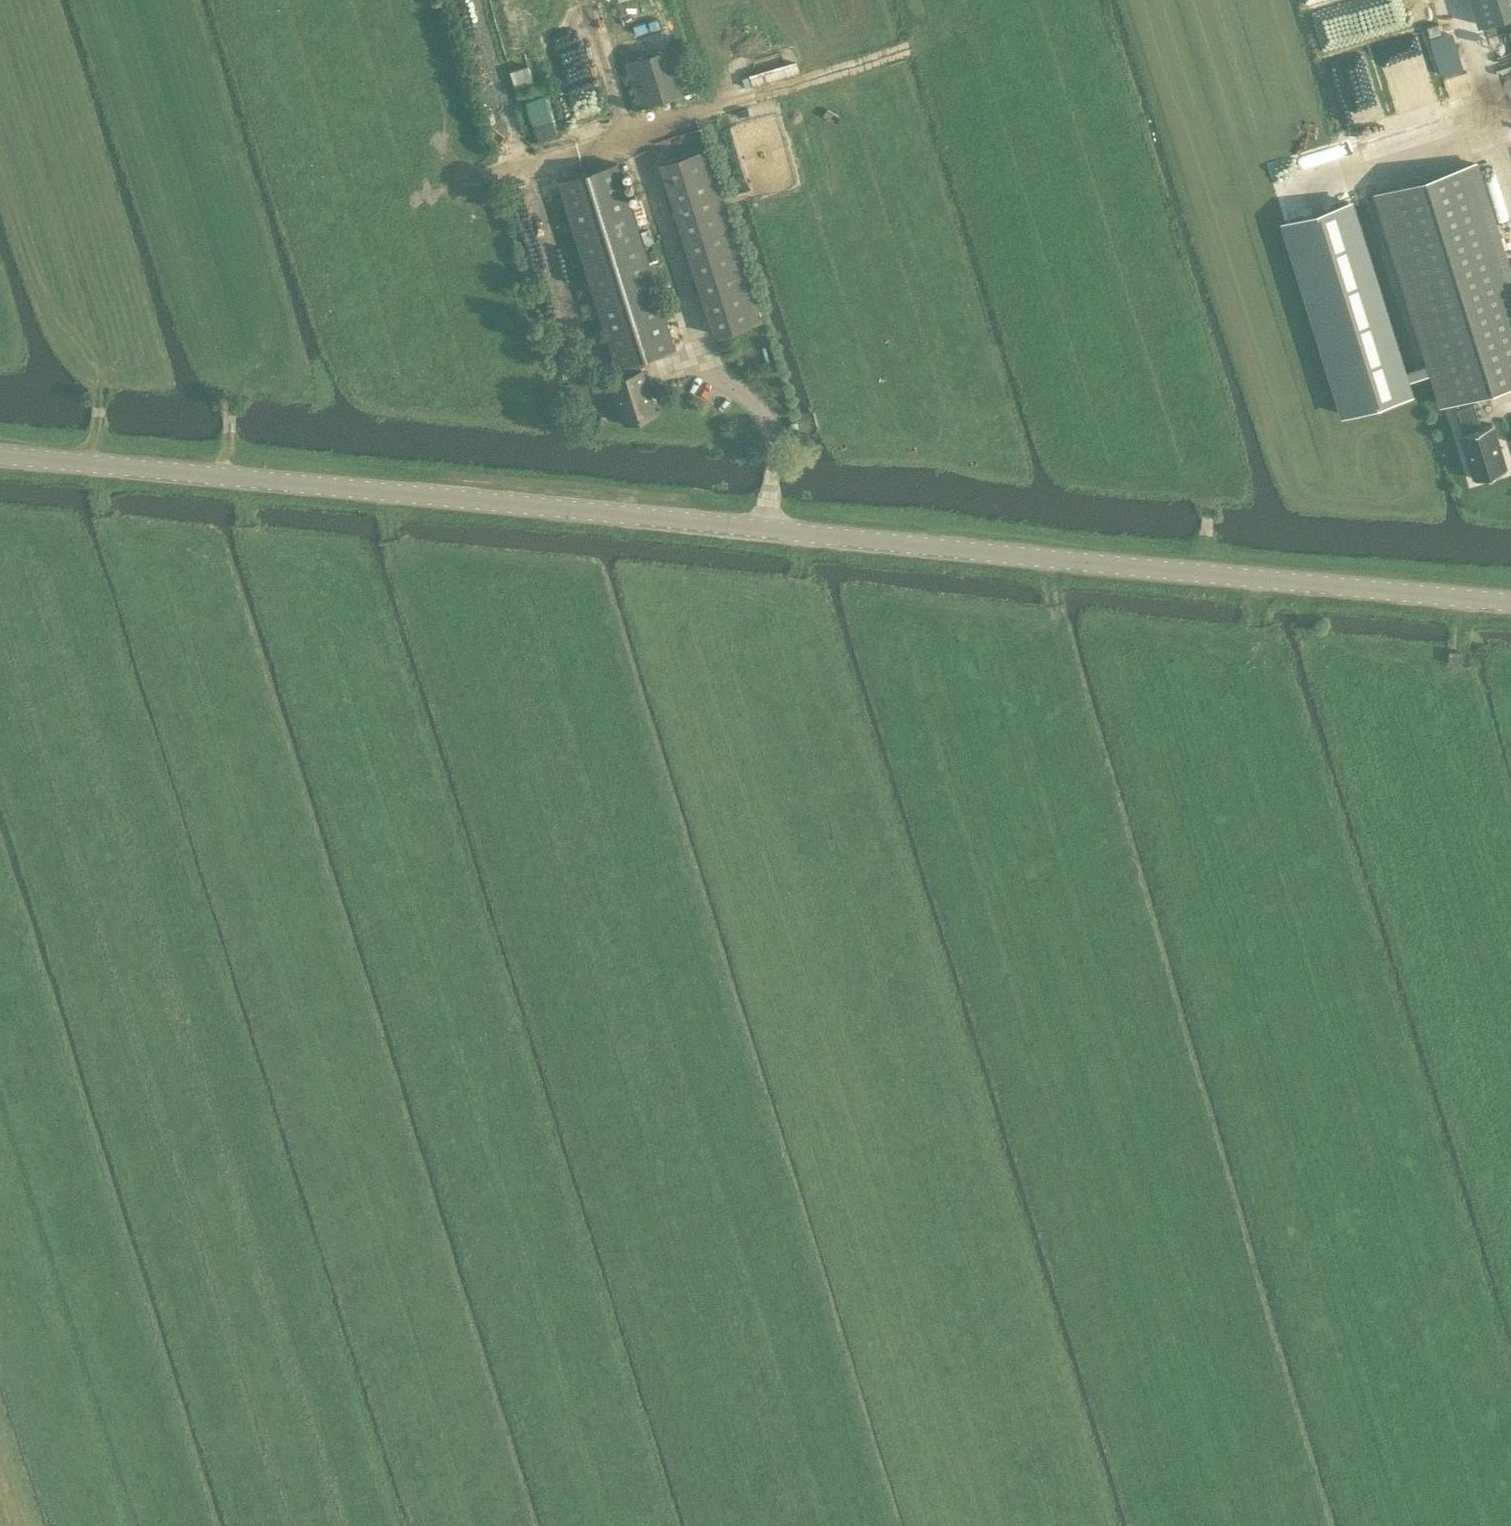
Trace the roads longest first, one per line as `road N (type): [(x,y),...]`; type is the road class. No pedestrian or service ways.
road 1 (unclassified): [(0,456),(1510,603)]

